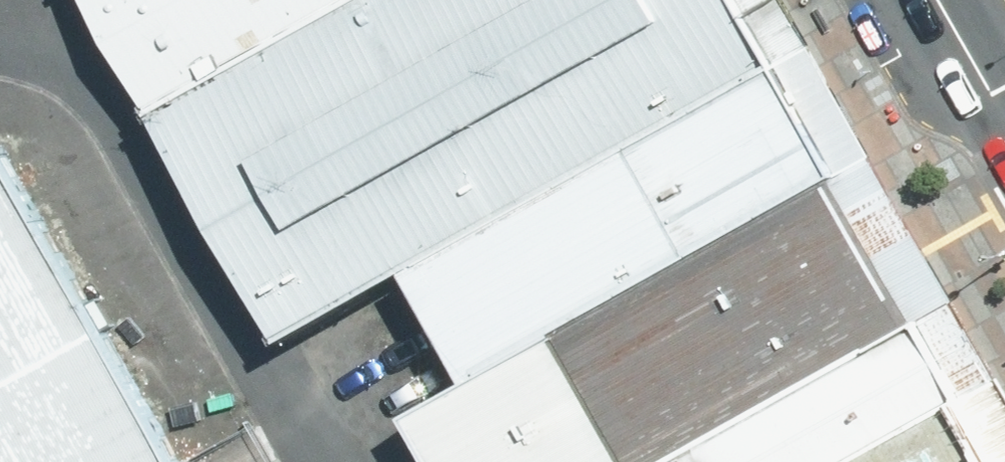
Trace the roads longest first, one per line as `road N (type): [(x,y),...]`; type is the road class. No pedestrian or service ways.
road 1 (primary): [(1004,126),(934,0)]

